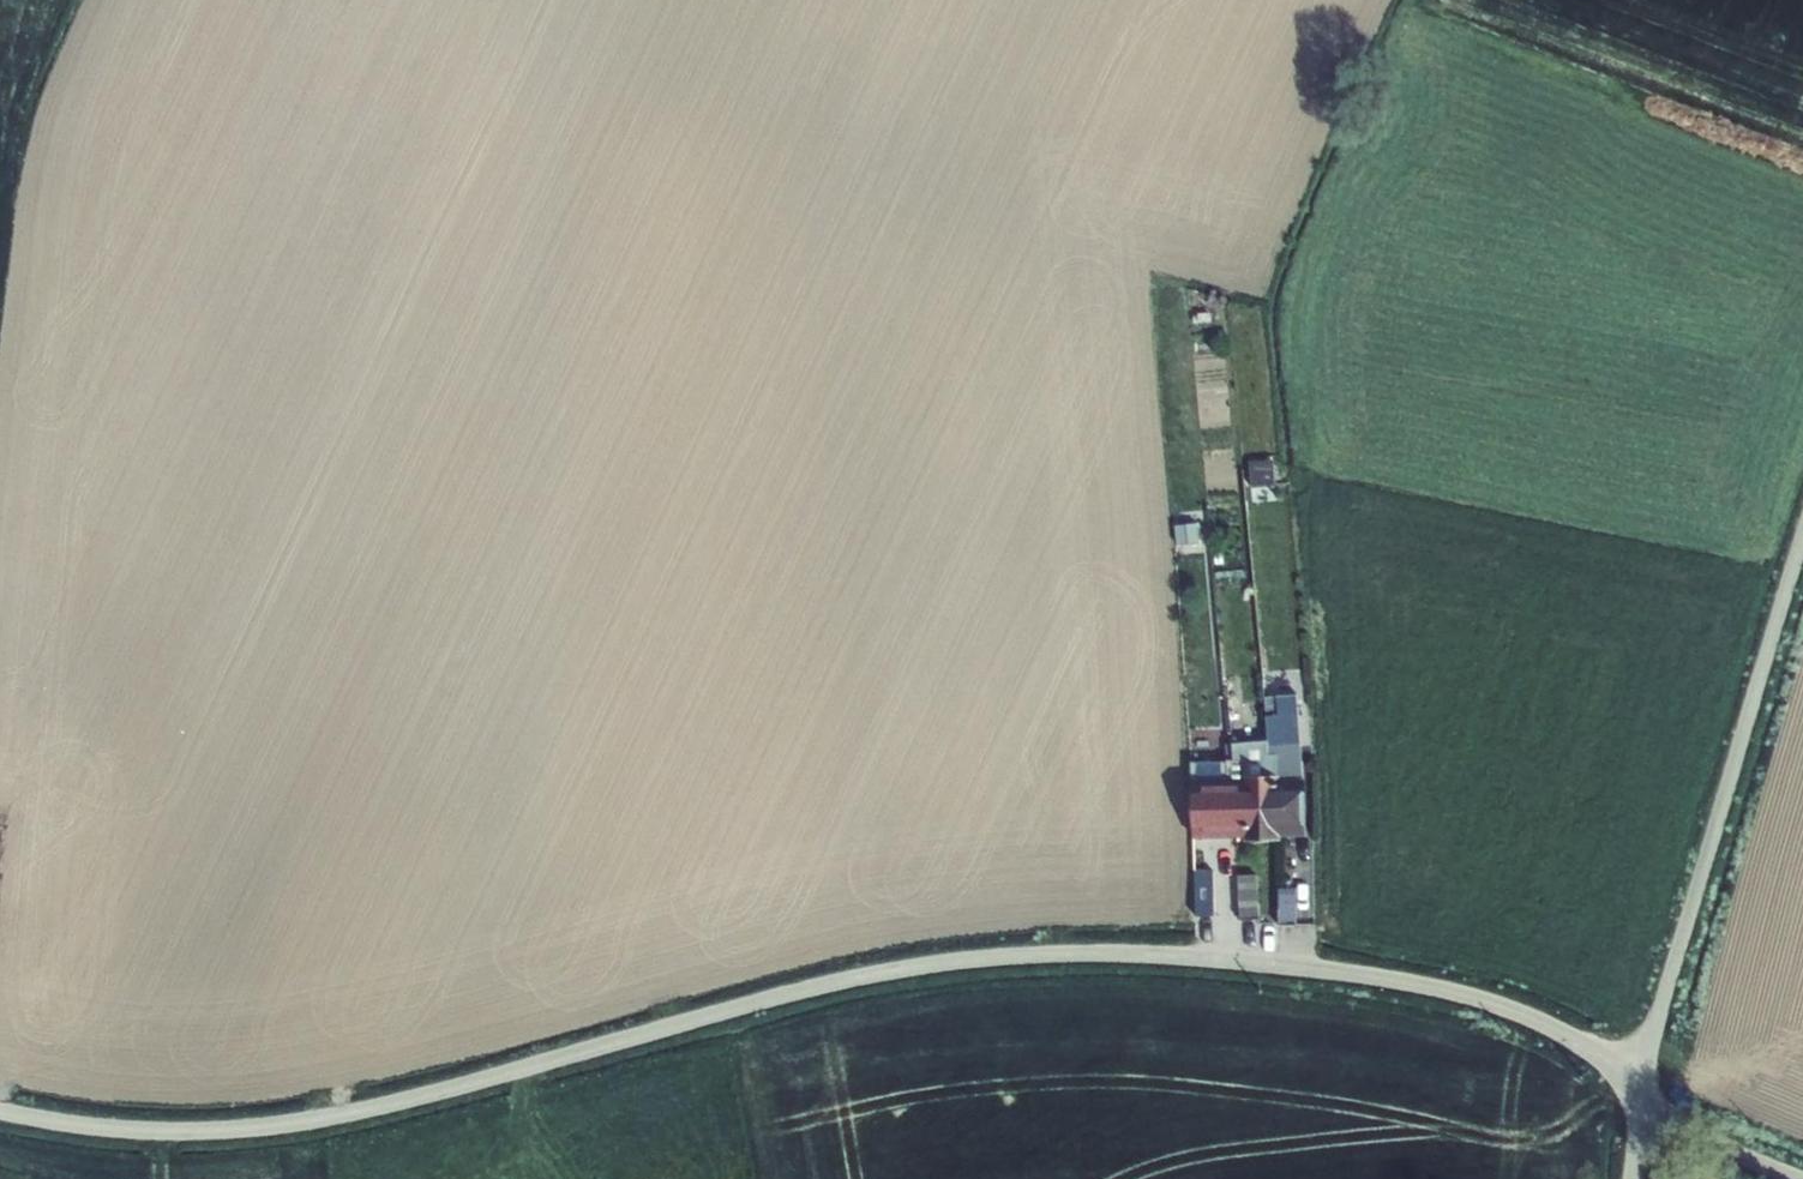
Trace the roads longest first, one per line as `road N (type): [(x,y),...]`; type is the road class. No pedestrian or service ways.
road 1 (unclassified): [(0,1110),(132,1131),(271,1127),(408,1099),(880,972),(1109,952),(1241,960),(1458,992),(1549,1024),(1643,1092)]
road 2 (unclassified): [(1802,532),(1643,1092)]
road 3 (unclassified): [(1643,1092),(1716,1142),(1802,1178)]

